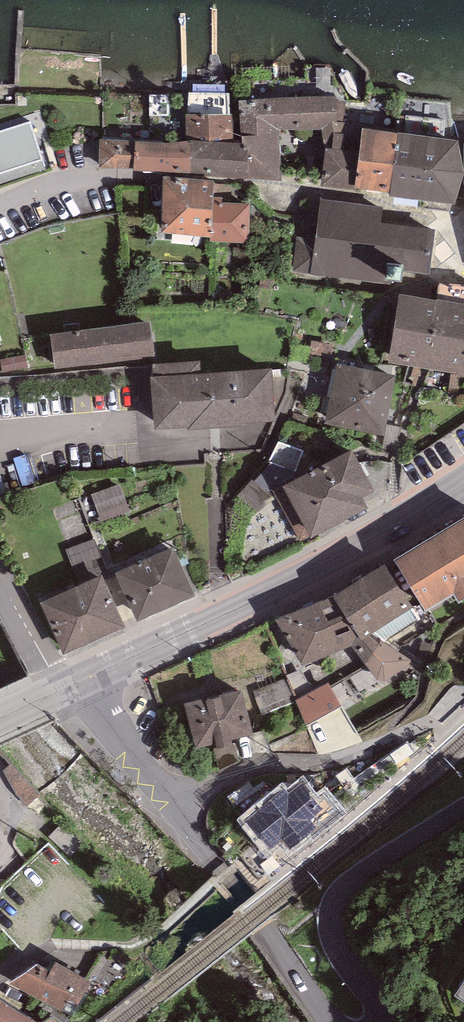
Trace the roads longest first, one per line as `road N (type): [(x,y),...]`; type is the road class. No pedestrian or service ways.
road 1 (tertiary): [(94,675),(134,748),(330,1021)]
road 2 (secondary): [(94,675),(463,489)]
road 3 (tertiary): [(379,1021),(375,998),(335,942),(332,907),(356,878),(463,813)]
road 4 (residential): [(0,208),(139,175)]
road 5 (residential): [(59,689),(0,580)]

